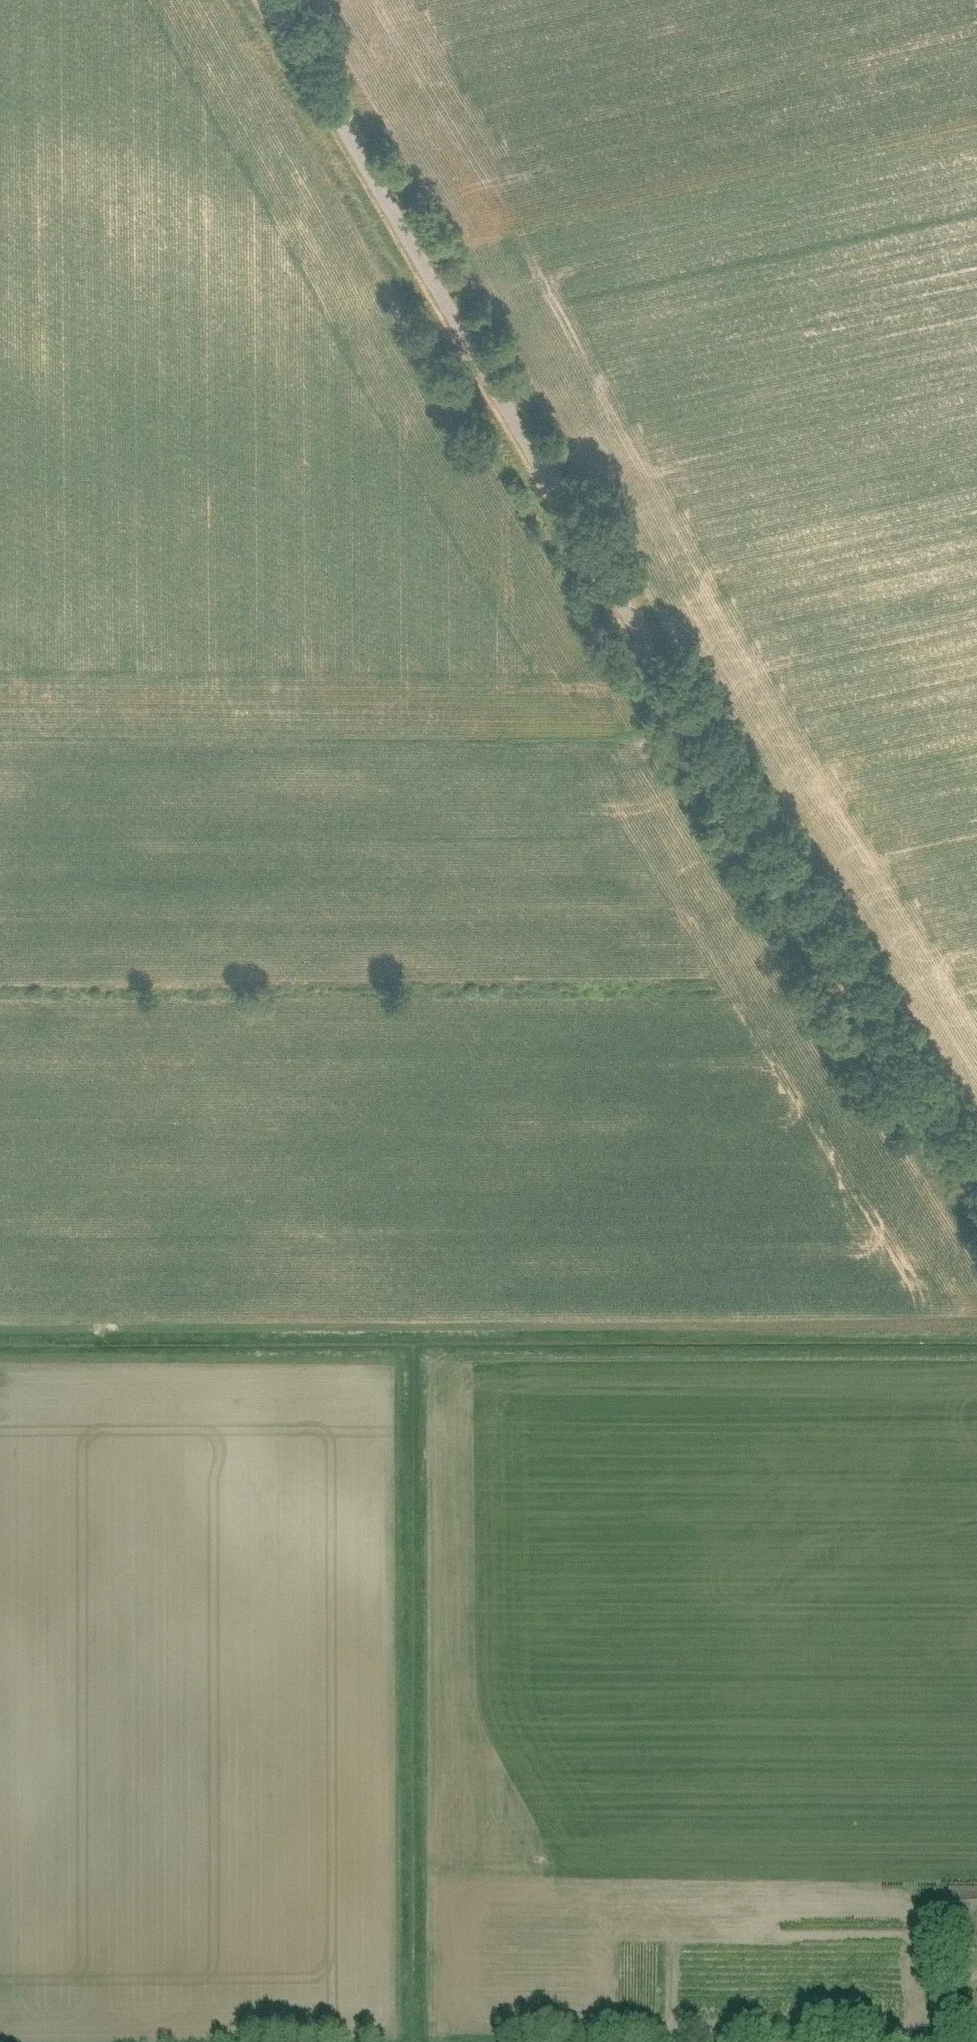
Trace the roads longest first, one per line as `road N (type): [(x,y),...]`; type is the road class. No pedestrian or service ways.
road 1 (residential): [(257,0),(976,1189)]

